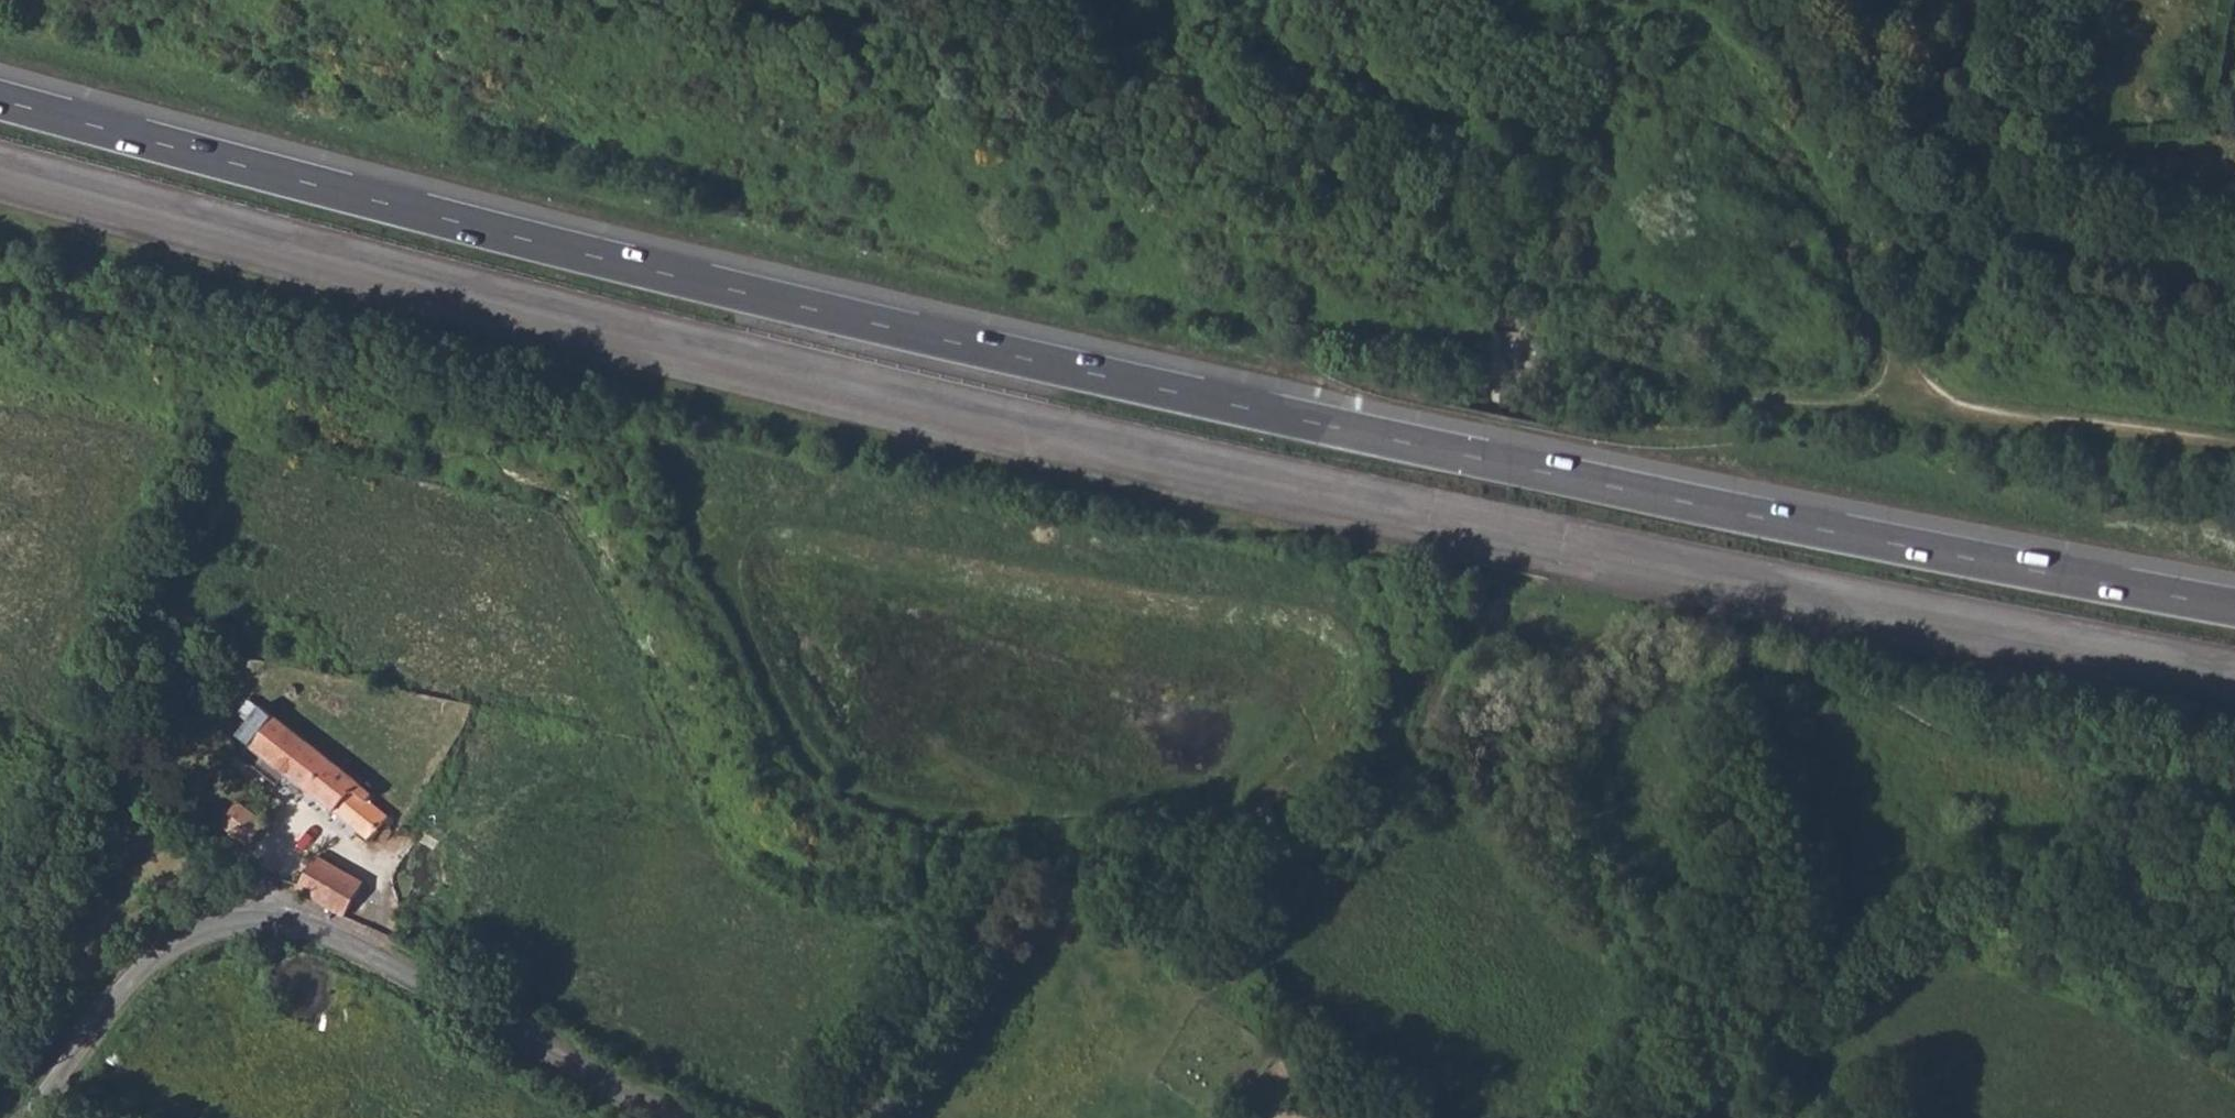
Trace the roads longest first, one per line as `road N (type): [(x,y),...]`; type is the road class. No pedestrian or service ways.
road 1 (trunk): [(2234,607),(1495,461),(953,341),(0,99)]
road 2 (trunk): [(0,164),(679,341),(1188,460),(2234,671)]
road 3 (track): [(849,1117),(1038,878),(1103,858),(1250,862),(1353,827),(1425,756),(1446,661),(1483,570)]
road 4 (track): [(292,332),(201,527),(48,908),(7,1117)]
road 5 (track): [(2234,448),(1960,410),(1899,370),(1879,392),(1832,402),(1680,384),(1586,359),(1528,365),(1517,412)]
road 6 (unclassified): [(675,1117),(356,945),(289,919),(239,920),(194,933),(135,990),(32,1117)]
road 7 (track): [(1072,865),(1226,956),(1335,1046),(1389,1117)]
road 8 (track): [(289,919),(109,760)]

